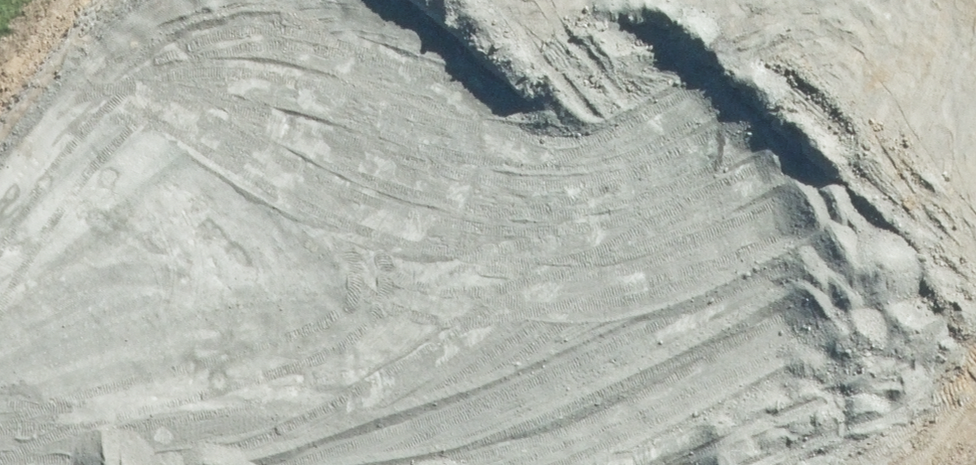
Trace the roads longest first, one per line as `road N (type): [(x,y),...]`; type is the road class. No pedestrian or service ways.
road 1 (track): [(377,464),(603,0)]
road 2 (trunk): [(914,0),(784,67),(453,167)]
road 3 (unclassified): [(393,0),(453,167)]
road 4 (unclassified): [(453,167),(510,320)]

